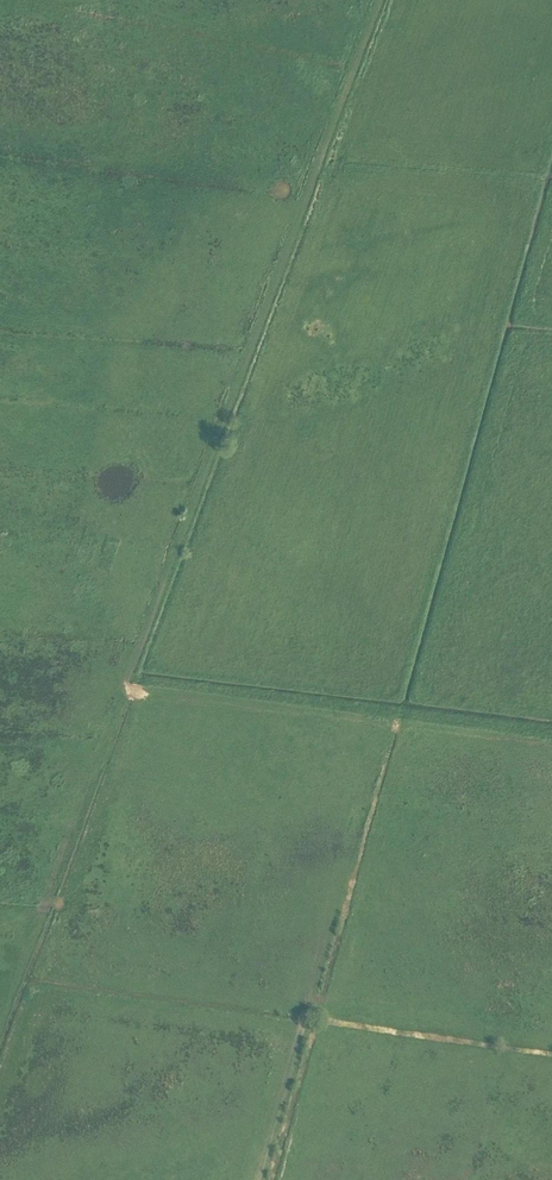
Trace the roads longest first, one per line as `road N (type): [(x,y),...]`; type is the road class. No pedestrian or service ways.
road 1 (track): [(0,1028),(379,0)]

